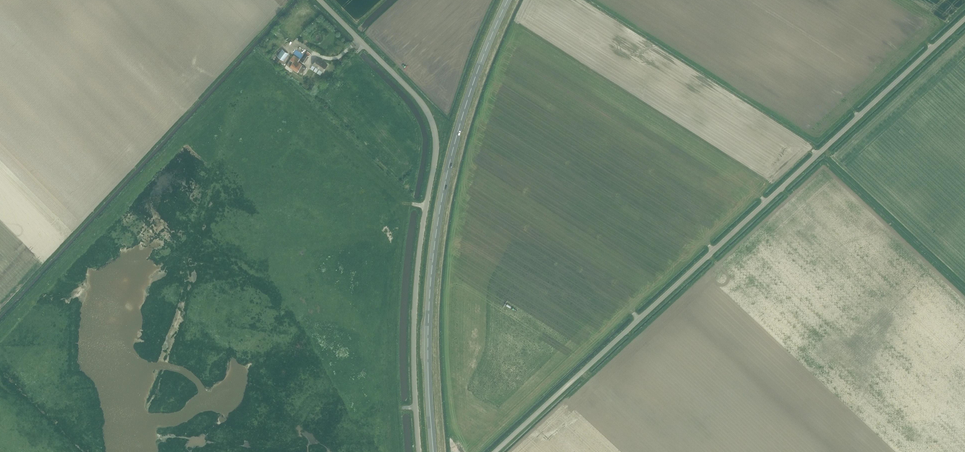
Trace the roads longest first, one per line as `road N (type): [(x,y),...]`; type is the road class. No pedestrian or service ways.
road 1 (unclassified): [(499,451),(964,23)]
road 2 (unclassified): [(419,451),(413,312),(436,131),(418,99),(319,0)]
road 3 (trunk): [(433,451),(429,323),(438,220),(465,109),(508,0)]

